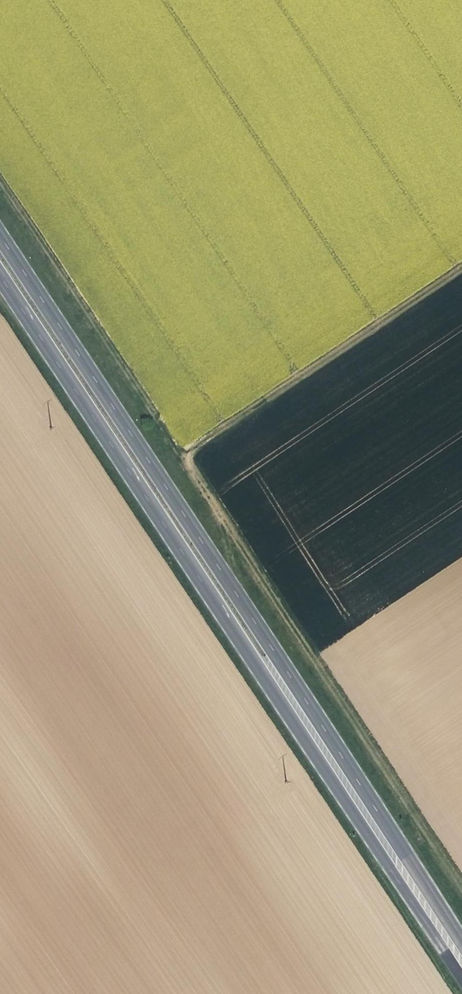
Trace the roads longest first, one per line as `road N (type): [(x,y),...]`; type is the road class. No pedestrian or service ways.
road 1 (primary): [(461,940),(0,233)]
road 2 (primary): [(0,274),(461,975)]
road 3 (track): [(0,180),(182,451),(461,264)]

